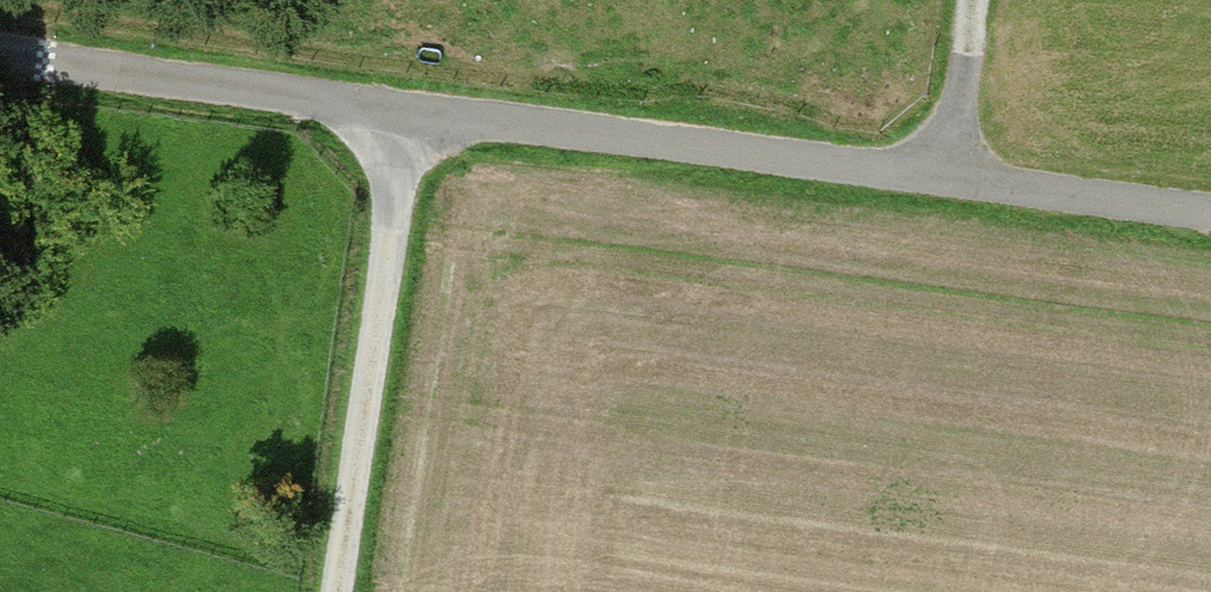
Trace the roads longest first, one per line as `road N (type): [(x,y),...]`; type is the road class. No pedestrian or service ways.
road 1 (unclassified): [(0,60),(1210,214)]
road 2 (track): [(334,591),(399,116)]
road 3 (track): [(943,178),(962,0)]

